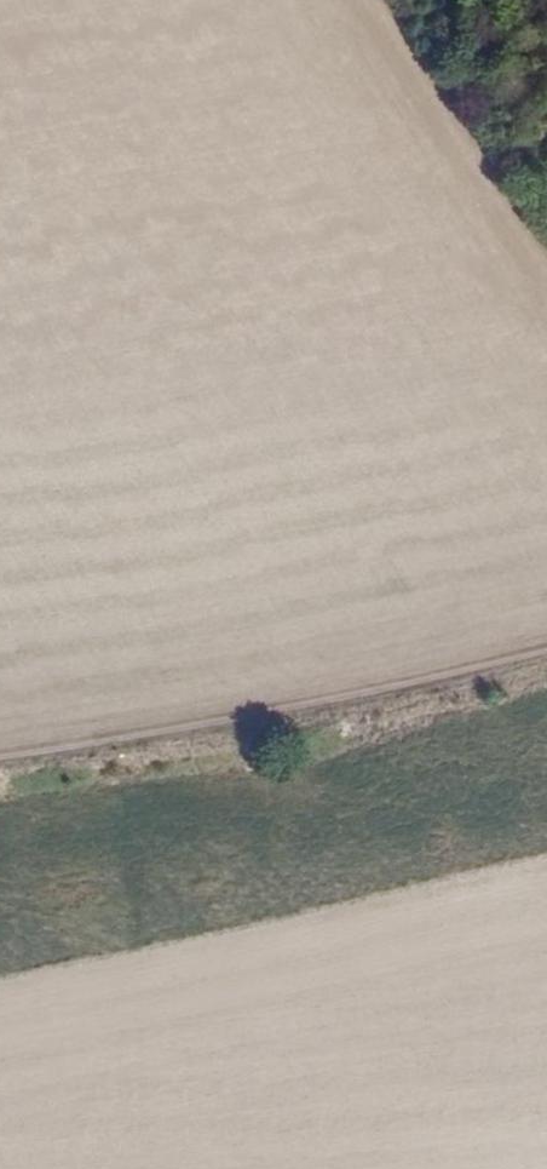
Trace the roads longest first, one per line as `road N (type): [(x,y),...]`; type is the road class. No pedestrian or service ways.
road 1 (track): [(0,746),(341,697),(546,649)]

